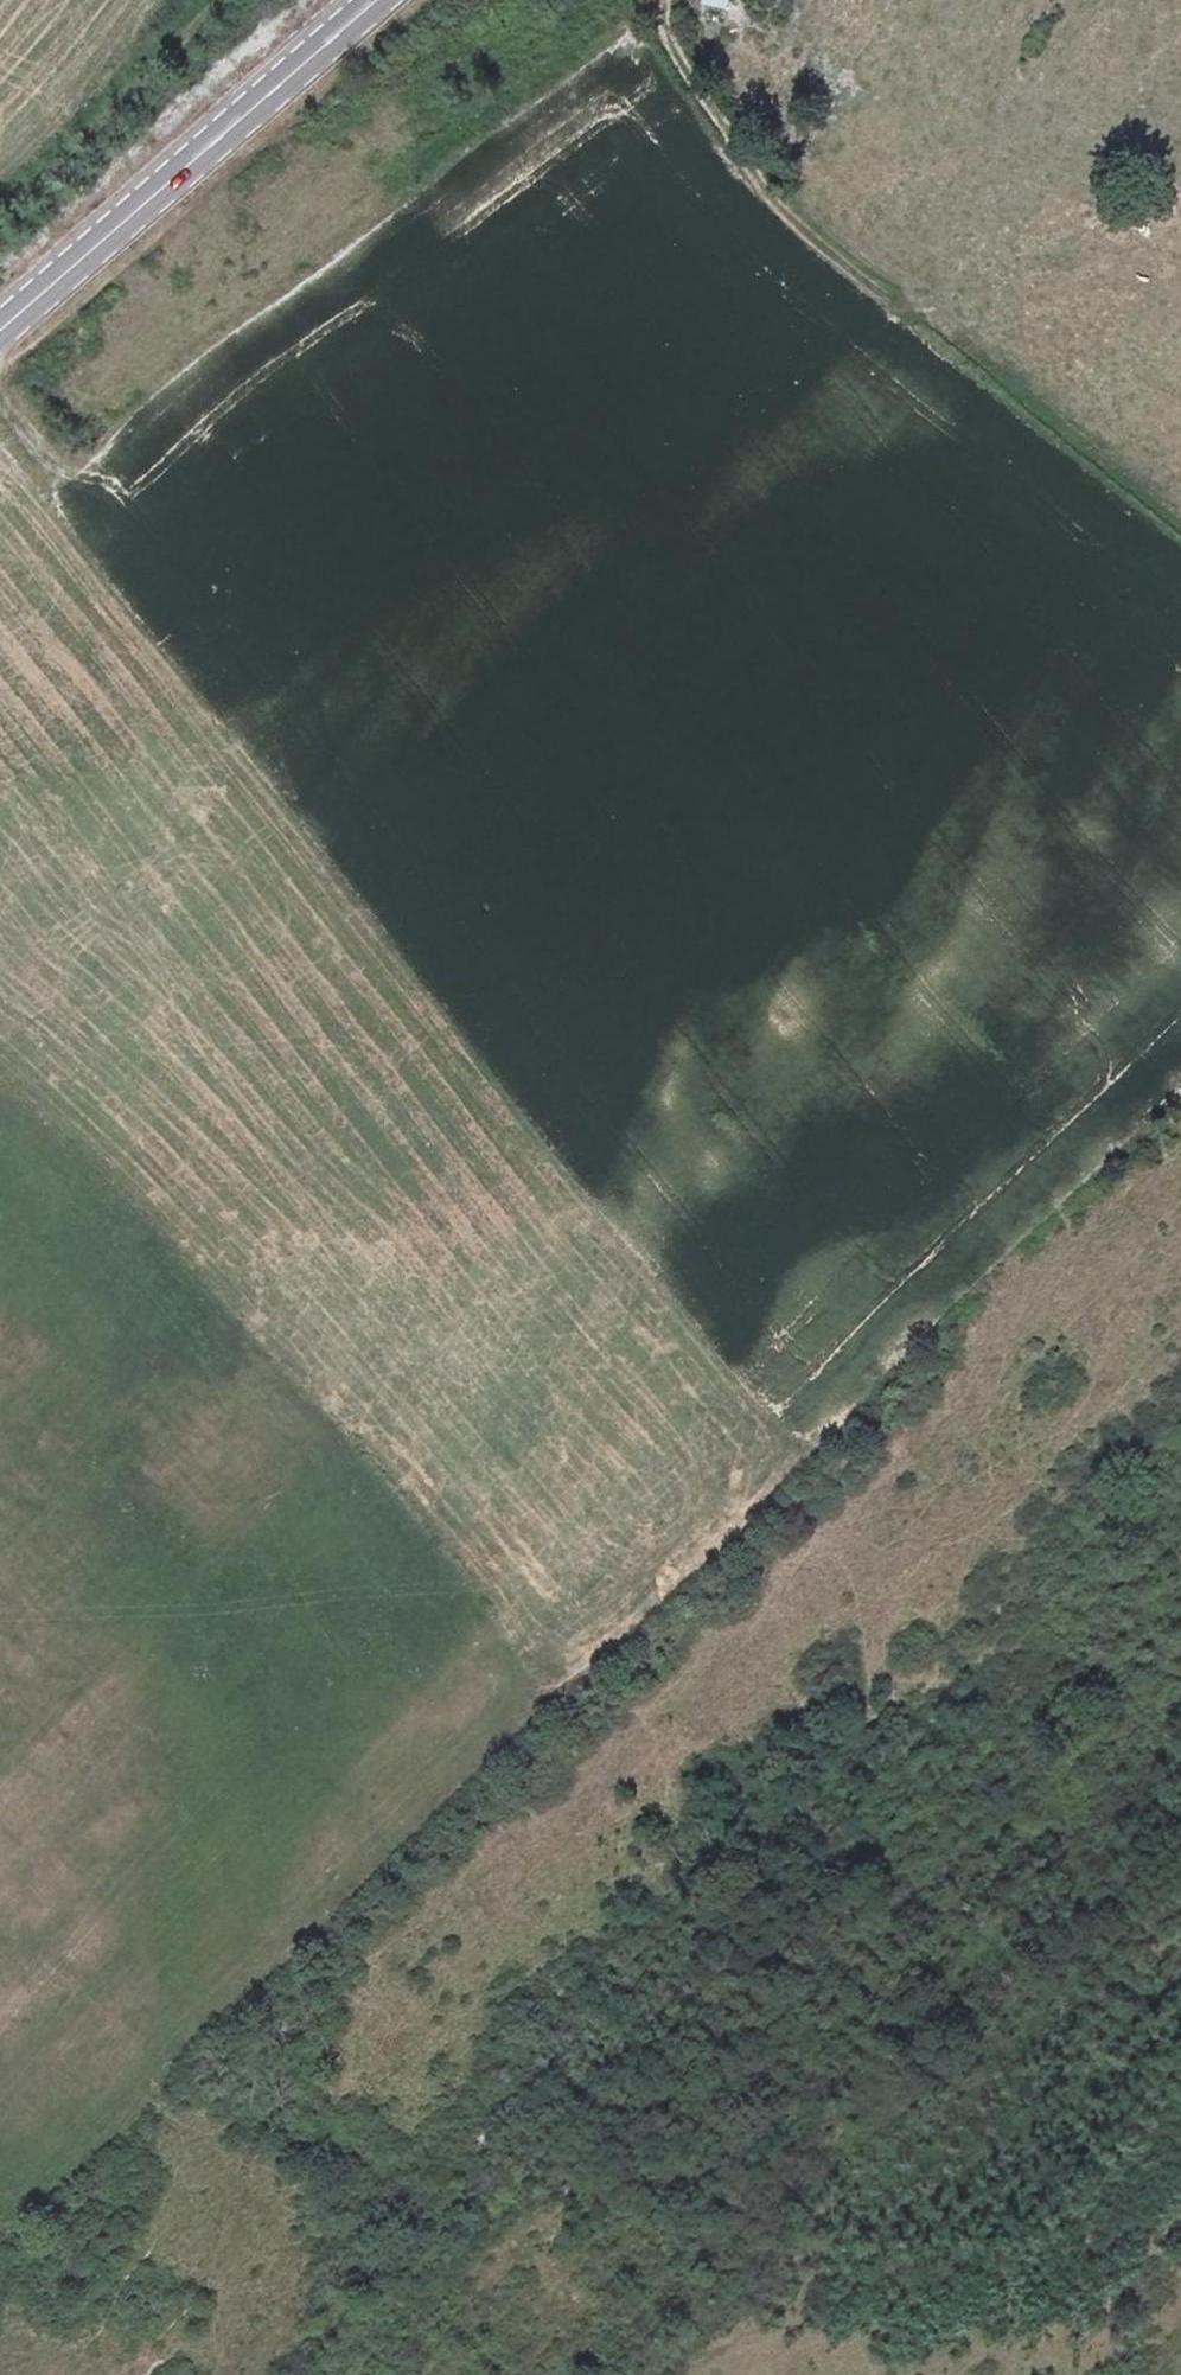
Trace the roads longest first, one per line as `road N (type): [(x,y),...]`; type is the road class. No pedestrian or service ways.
road 1 (secondary): [(377,0),(0,331)]

